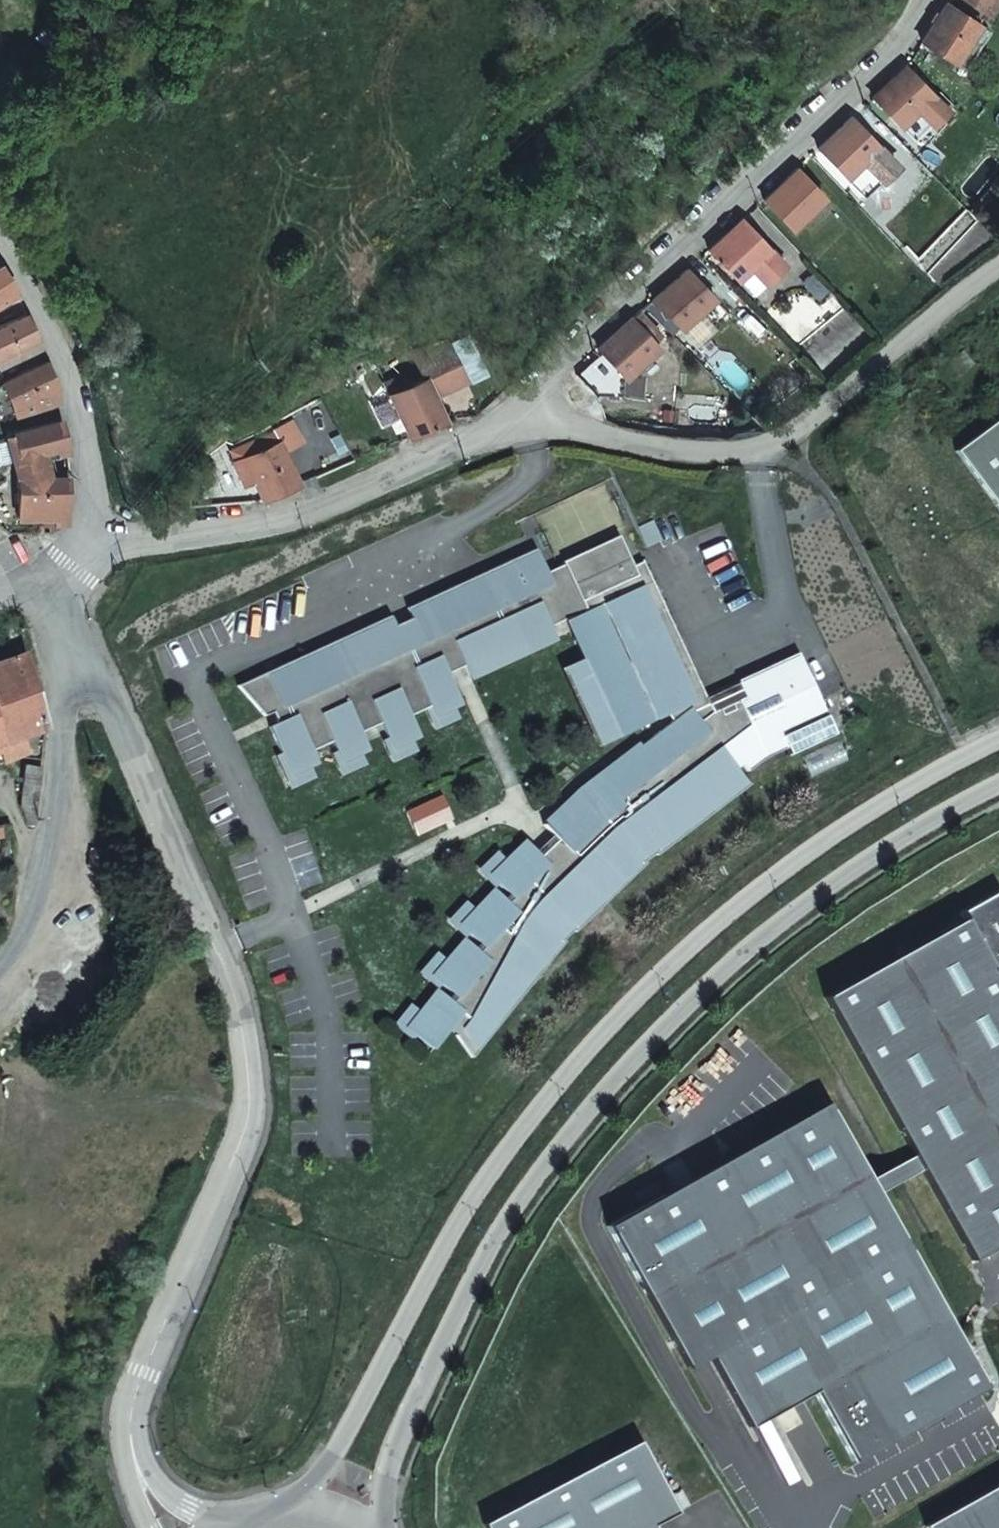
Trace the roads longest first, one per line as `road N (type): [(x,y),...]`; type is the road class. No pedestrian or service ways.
road 1 (secondary): [(998,740),(805,853),(645,989),(474,1197),(353,1427),(301,1503)]
road 2 (secondary): [(396,1527),(401,1437),(468,1293),(563,1146),(683,1011),(837,884),(998,788)]
road 3 (unclassified): [(135,1470),(133,1411),(243,1136),(250,1098),(236,995),(68,639)]
road 4 (residential): [(539,416),(549,368),(564,349),(866,66),(918,0)]
road 5 (unclassified): [(539,416),(687,448),(782,443),(998,265)]
road 6 (unclassified): [(73,567),(123,541),(297,514),(539,416)]
road 7 (residential): [(73,567),(91,499),(82,412),(40,282),(0,219)]
road 8 (unclassified): [(68,639),(63,738),(39,884),(0,958)]

